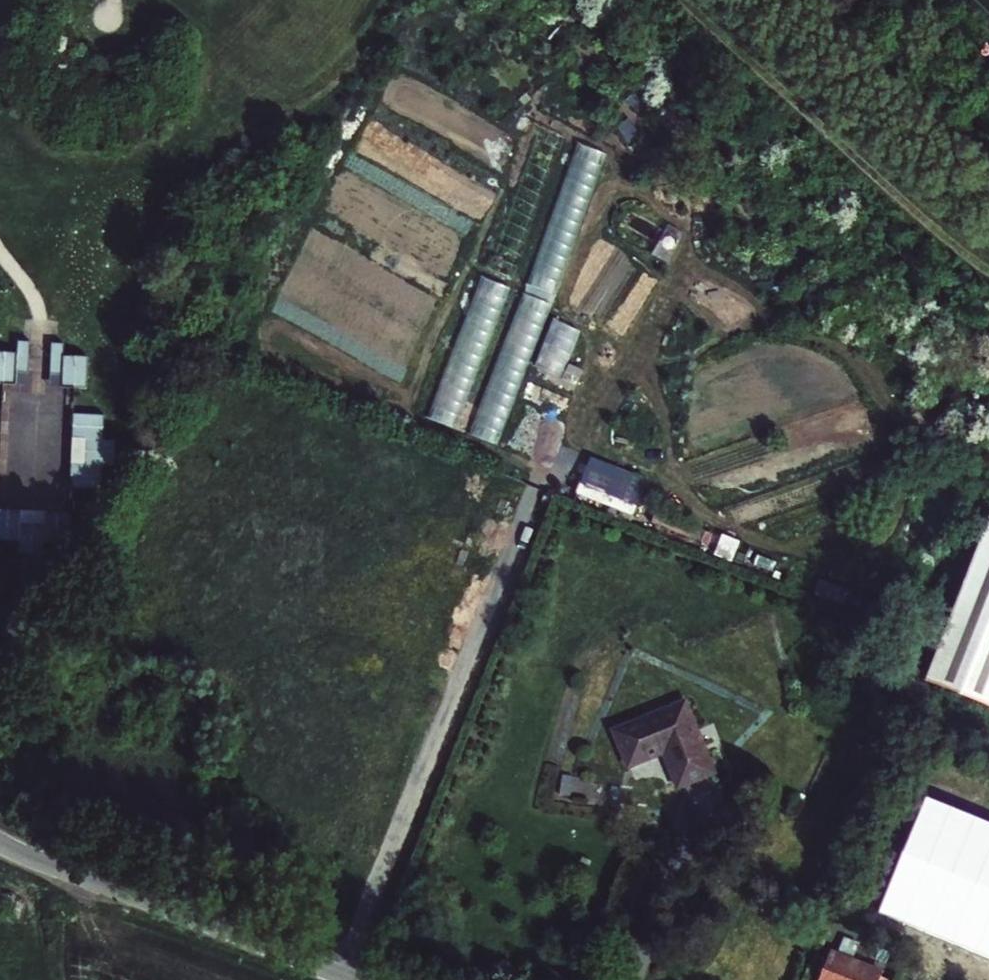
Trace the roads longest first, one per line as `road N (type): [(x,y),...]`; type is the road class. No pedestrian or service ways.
road 1 (residential): [(0,843),(355,979)]

